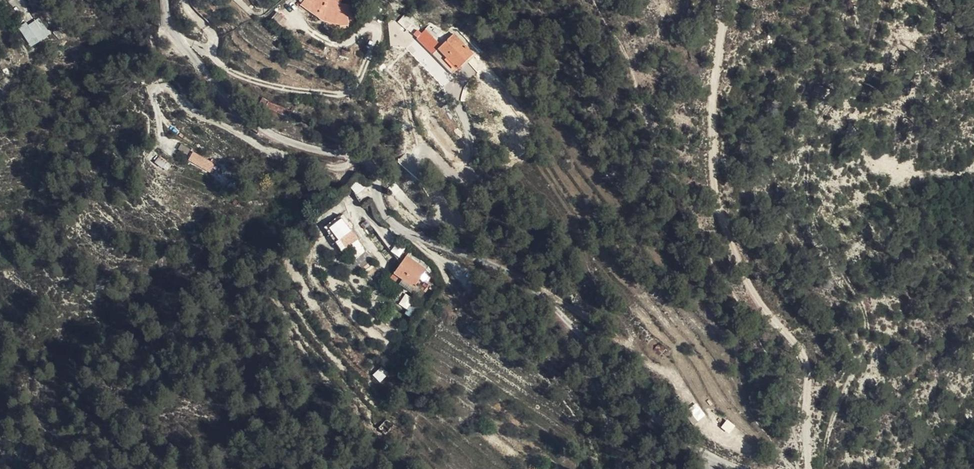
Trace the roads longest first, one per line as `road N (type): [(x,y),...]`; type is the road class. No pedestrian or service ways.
road 1 (unclassified): [(164,0),(169,29),(244,119),(288,142),(362,159),(400,231),(527,284),(633,405),(708,462)]
road 2 (track): [(808,468),(801,352),(739,264),(718,208),(714,102),(726,0)]

